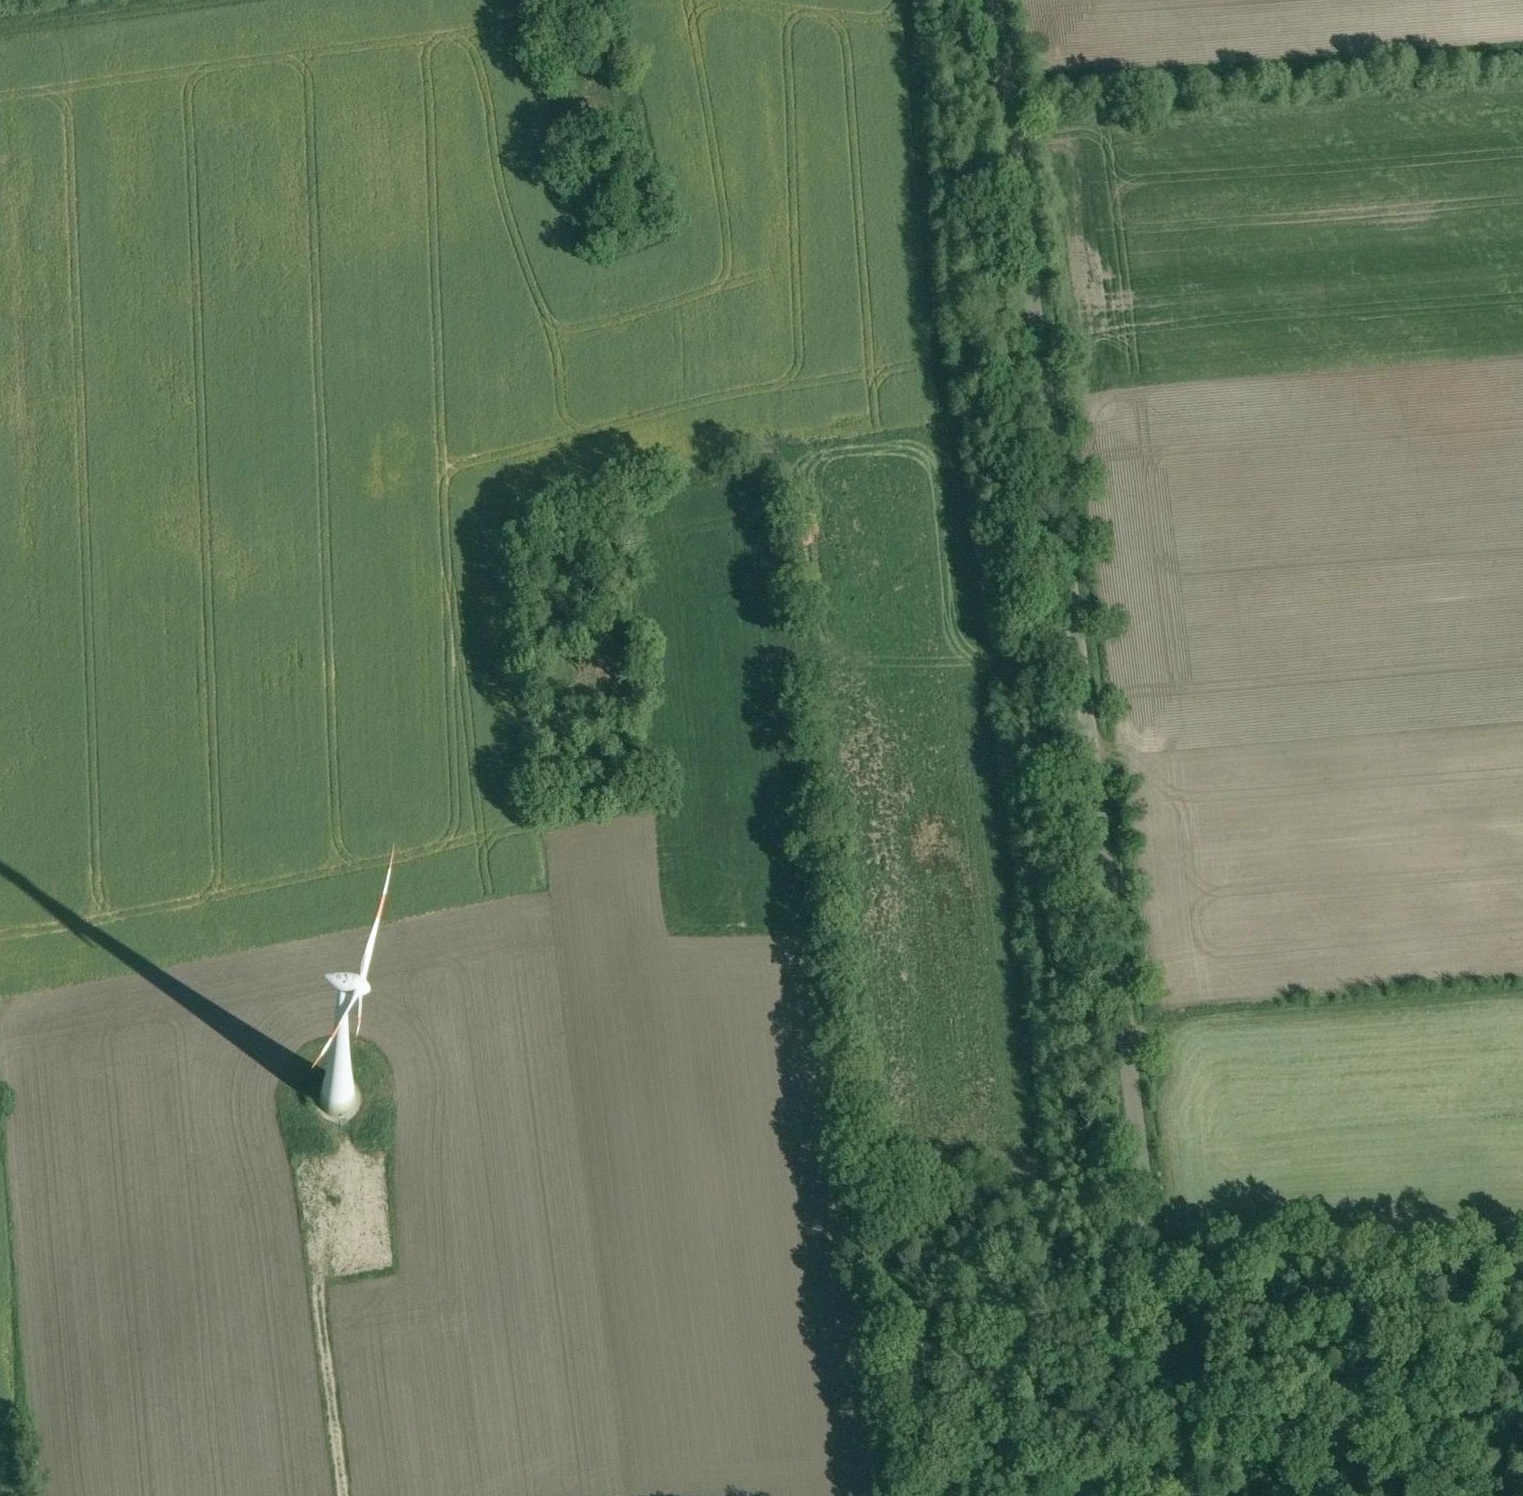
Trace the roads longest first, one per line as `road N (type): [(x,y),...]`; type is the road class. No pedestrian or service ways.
road 1 (unclassified): [(1193,1495),(998,0)]

